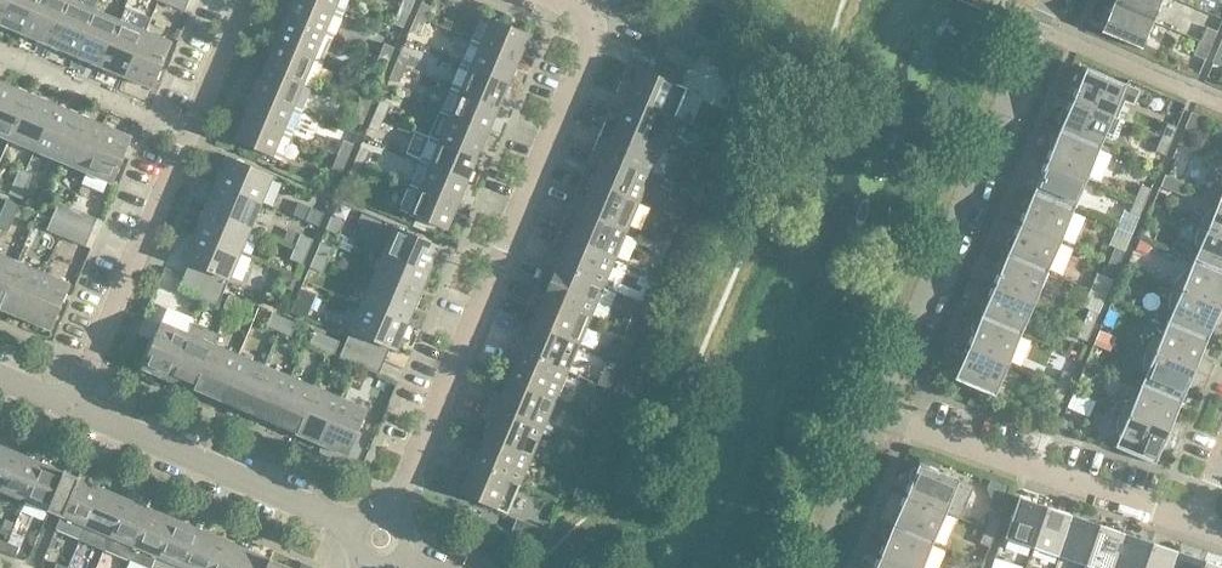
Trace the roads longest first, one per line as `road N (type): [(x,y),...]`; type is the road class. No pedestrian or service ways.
road 1 (residential): [(1196,525),(879,418),(1065,0)]
road 2 (residential): [(389,513),(598,18),(555,0)]
road 3 (tertiary): [(354,527),(70,408)]
road 4 (residential): [(70,408),(189,129)]
road 5 (residential): [(0,51),(189,129)]
road 6 (residential): [(189,129),(244,0)]

